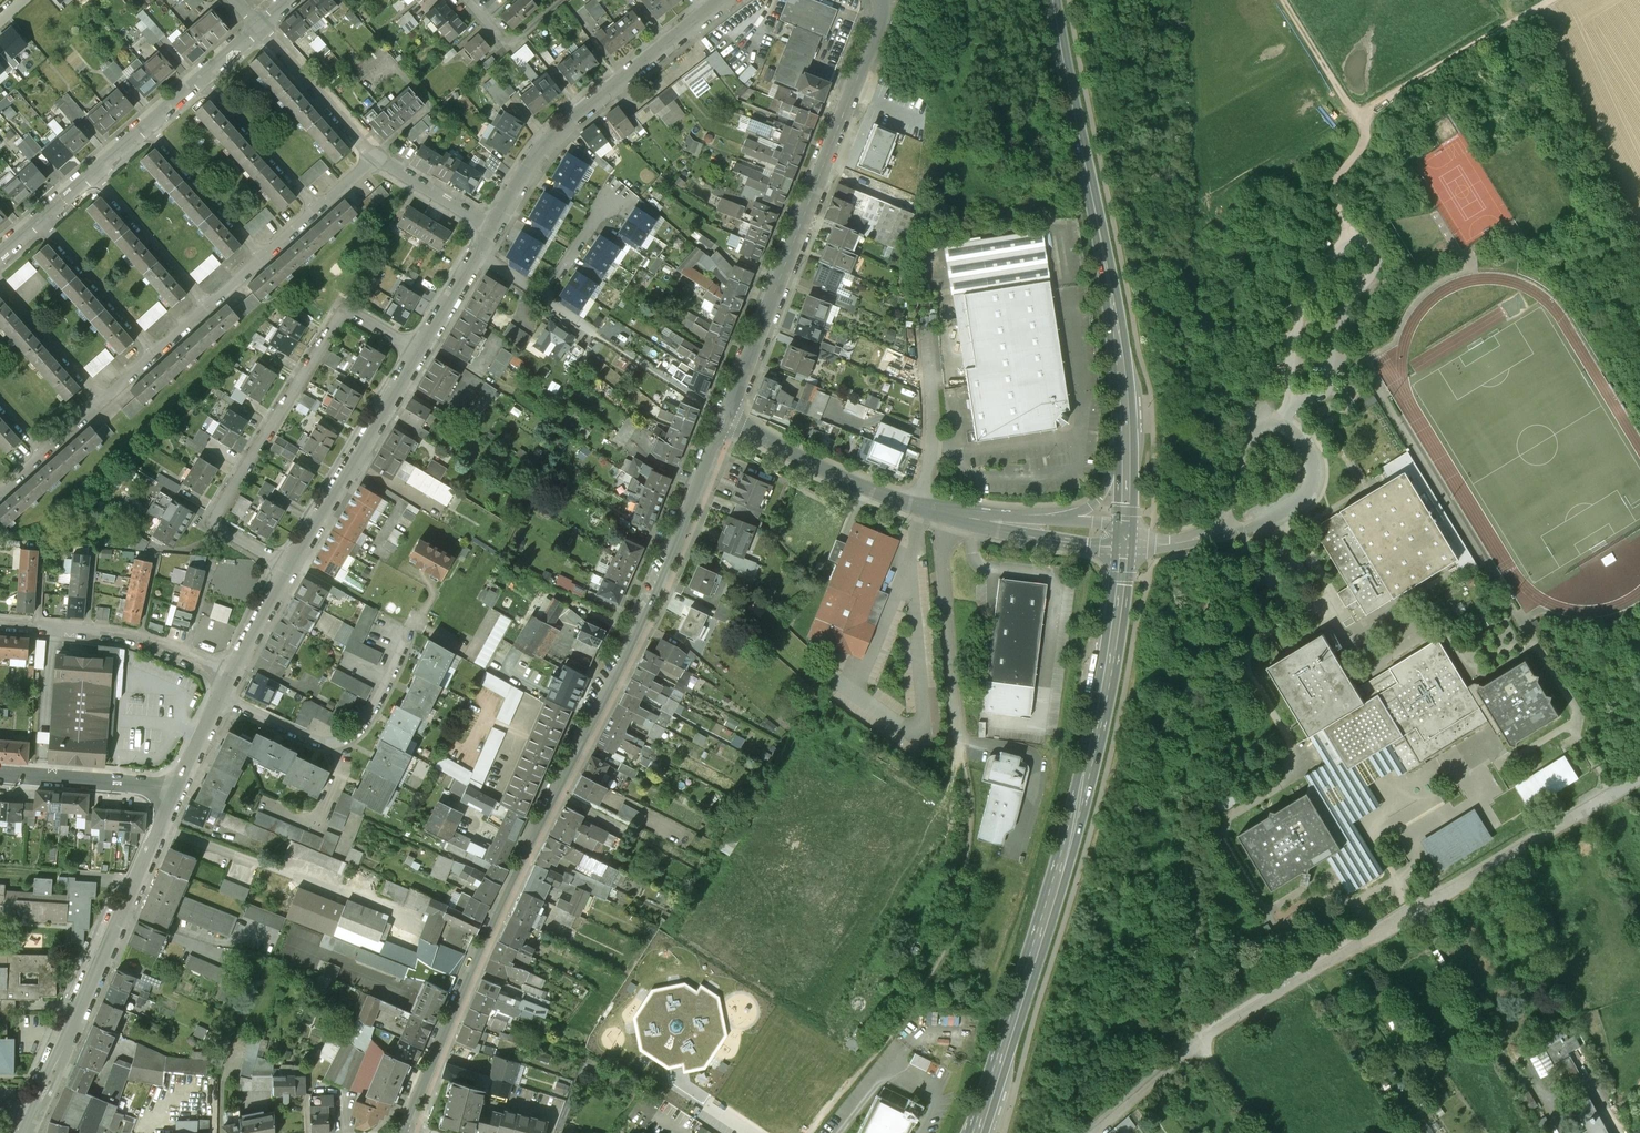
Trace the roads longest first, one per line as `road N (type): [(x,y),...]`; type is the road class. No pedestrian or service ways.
road 1 (residential): [(410,1132),(461,994),(631,632),(721,413)]
road 2 (unclassified): [(1639,779),(1202,1041),(1089,1132)]
road 3 (primary): [(987,1117),(1085,796),(1112,673),(1126,540)]
road 4 (residential): [(721,413),(876,34),(881,0)]
road 5 (primary): [(1128,424),(1116,317),(1054,0)]
road 6 (residential): [(293,569),(233,531),(225,512),(343,311),(360,301),(430,342)]
road 7 (residential): [(176,791),(26,1132)]
road 8 (unclassified): [(1184,542),(1240,535),(1305,496),(1311,462),(1294,433),(1265,423),(1249,430),(1222,512),(1207,526)]
road 9 (residential): [(737,0),(558,138),(497,232)]
road 10 (residential): [(219,700),(308,740),(343,742),(362,726),(421,613)]
road 11 (residential): [(430,342),(293,569)]
road 12 (track): [(1346,229),(1336,185),(1358,152),(1365,118),(1284,0)]
road 13 (residential): [(0,625),(123,636),(230,678)]
road 14 (unclassified): [(948,512),(941,560),(961,746)]
road 15 (track): [(1547,0),(1355,115)]
road 16 (unclassified): [(721,413),(766,444),(921,505)]
road 17 (unclassified): [(921,505),(931,454),(924,326)]
road 18 (residential): [(176,791),(0,776)]
road 19 (residential): [(262,27),(376,158)]
road 20 (residential): [(205,80),(317,209)]
road 21 (residential): [(98,178),(212,305)]
road 22 (residential): [(44,226),(161,350)]
road 23 (residential): [(155,125),(265,255)]
road 24 (residential): [(0,282),(108,400)]
road 25 (unclassified): [(1128,424),(1100,498),(1041,527)]
road 26 (residential): [(376,158),(497,232)]
road 27 (residential): [(567,0),(513,43),(471,0)]
road 28 (residential): [(543,296),(618,191)]
road 29 (residential): [(293,569),(230,678)]

